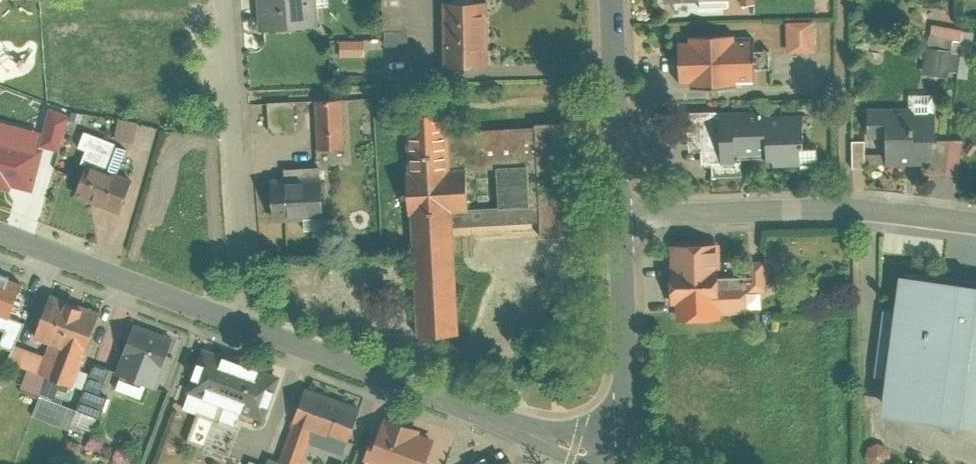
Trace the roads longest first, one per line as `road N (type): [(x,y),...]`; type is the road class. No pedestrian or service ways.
road 1 (tertiary): [(628,461),(241,324)]
road 2 (residential): [(229,0),(241,324)]
road 3 (tertiary): [(621,200),(628,461)]
road 4 (tertiary): [(241,324),(0,234)]
road 5 (residential): [(834,195),(621,200)]
road 6 (tertiary): [(613,0),(621,200)]
road 7 (residential): [(837,0),(834,195)]
road 8 (residential): [(975,215),(834,195)]

